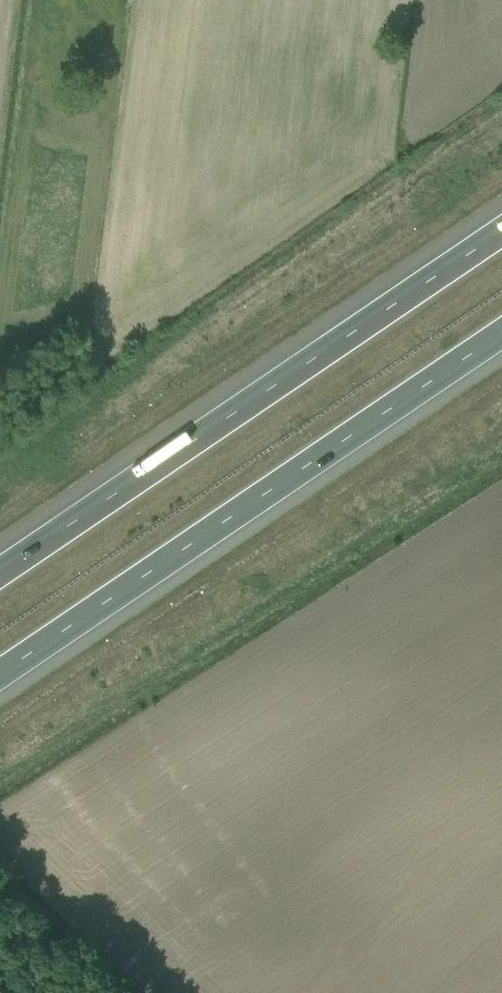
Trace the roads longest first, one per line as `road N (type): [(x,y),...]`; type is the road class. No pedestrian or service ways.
road 1 (motorway): [(501,232),(0,573)]
road 2 (motorway): [(0,675),(501,334)]

